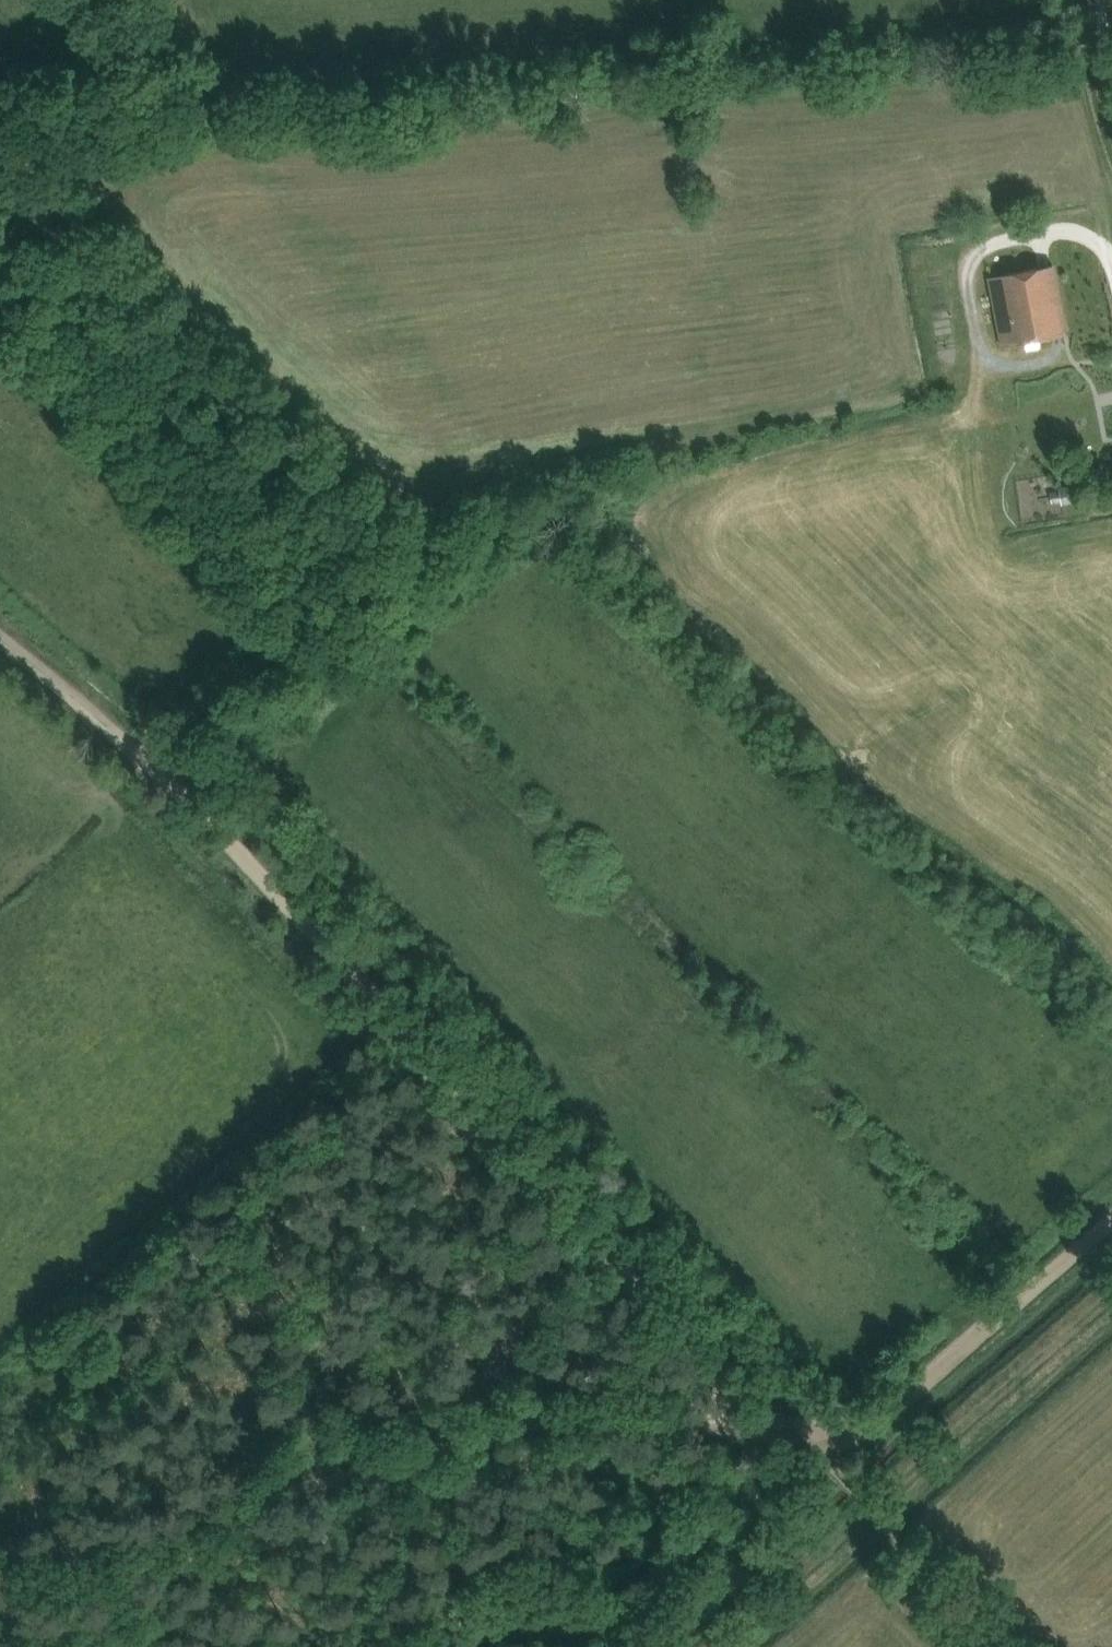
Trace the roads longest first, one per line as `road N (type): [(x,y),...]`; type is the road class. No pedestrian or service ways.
road 1 (track): [(0,1554),(208,1525),(636,1405),(817,1437),(832,1447),(900,1411),(1111,1225)]

